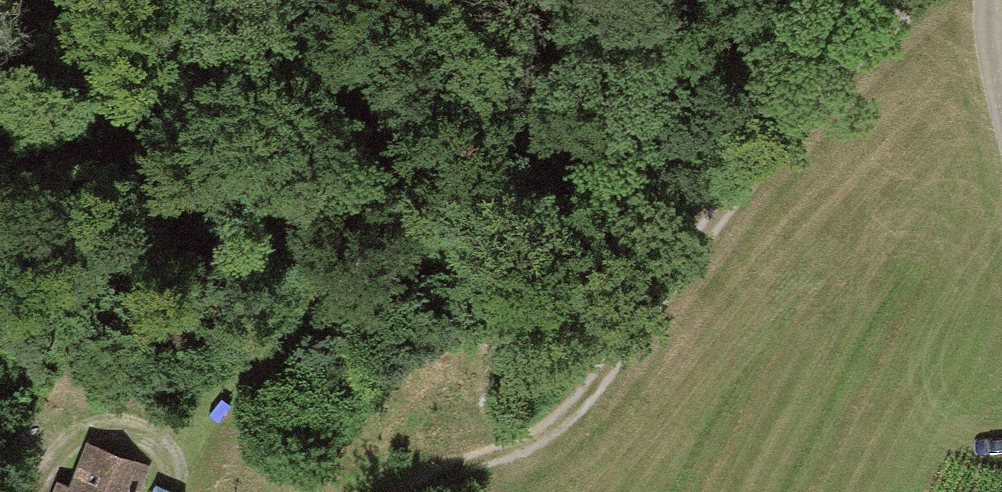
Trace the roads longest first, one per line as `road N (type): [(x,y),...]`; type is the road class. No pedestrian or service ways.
road 1 (track): [(916,0),(796,122),(572,412),(528,444),(406,491)]
road 2 (track): [(173,491),(177,473),(165,446),(118,424),(70,439),(30,491)]

